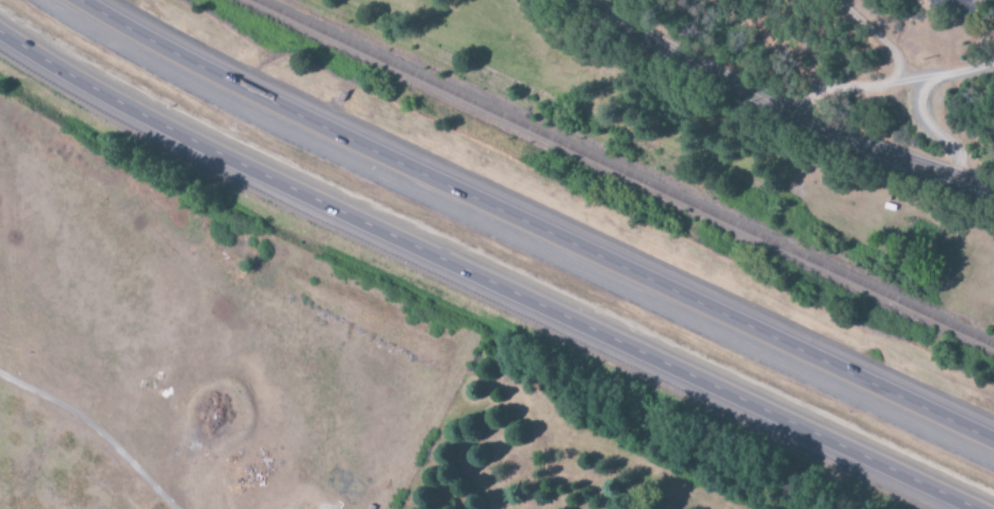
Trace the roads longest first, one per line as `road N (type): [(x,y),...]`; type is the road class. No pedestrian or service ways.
road 1 (motorway): [(0,31),(89,89),(300,193),(975,508)]
road 2 (motorway): [(993,441),(317,126),(79,0)]
road 3 (tertiary): [(580,0),(848,139),(993,188)]

